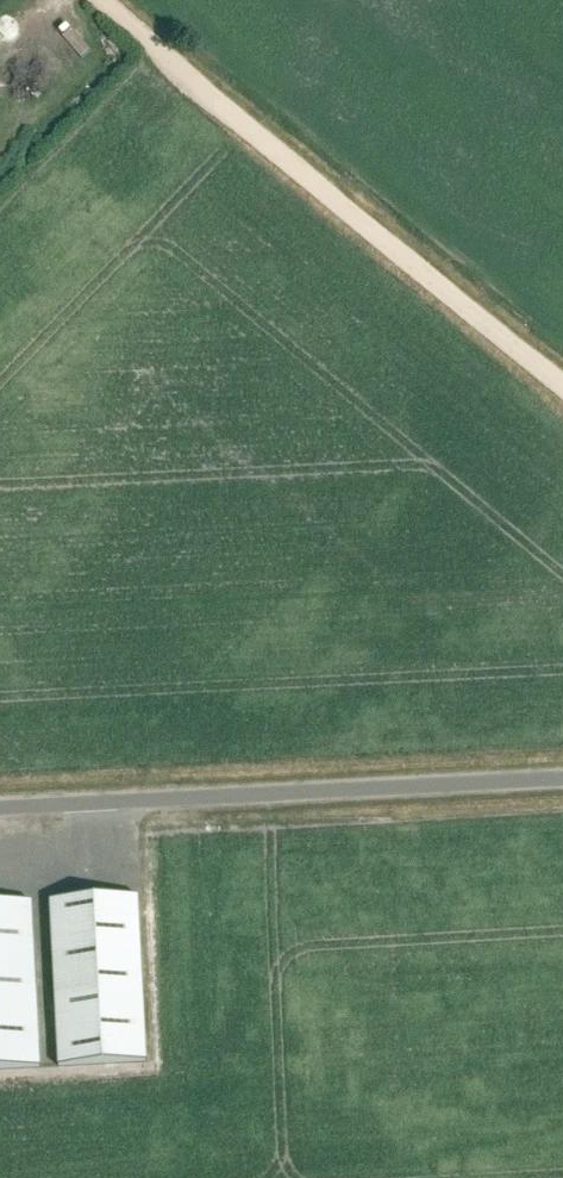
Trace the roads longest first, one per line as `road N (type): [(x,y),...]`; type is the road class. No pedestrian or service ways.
road 1 (track): [(562,379),(106,0)]
road 2 (unclassified): [(562,778),(0,810)]

